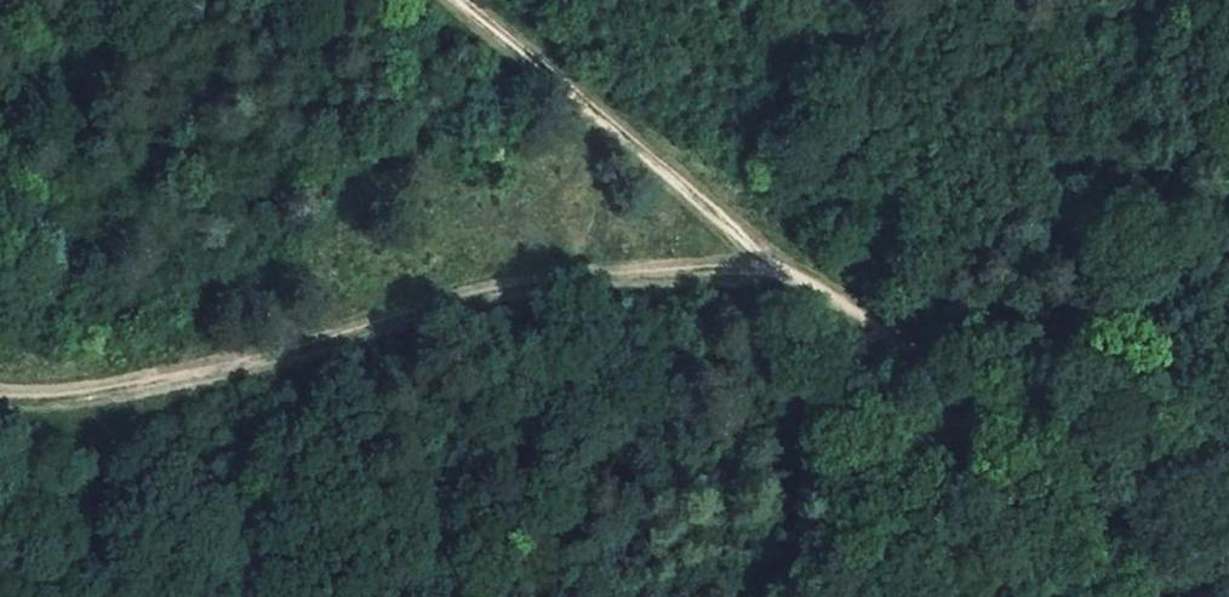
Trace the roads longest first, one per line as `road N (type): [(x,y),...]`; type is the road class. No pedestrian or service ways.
road 1 (track): [(0,396),(49,403),(172,382),(480,296),(764,268)]
road 2 (track): [(443,0),(764,268),(1012,392)]
road 3 (track): [(1228,236),(742,596)]

